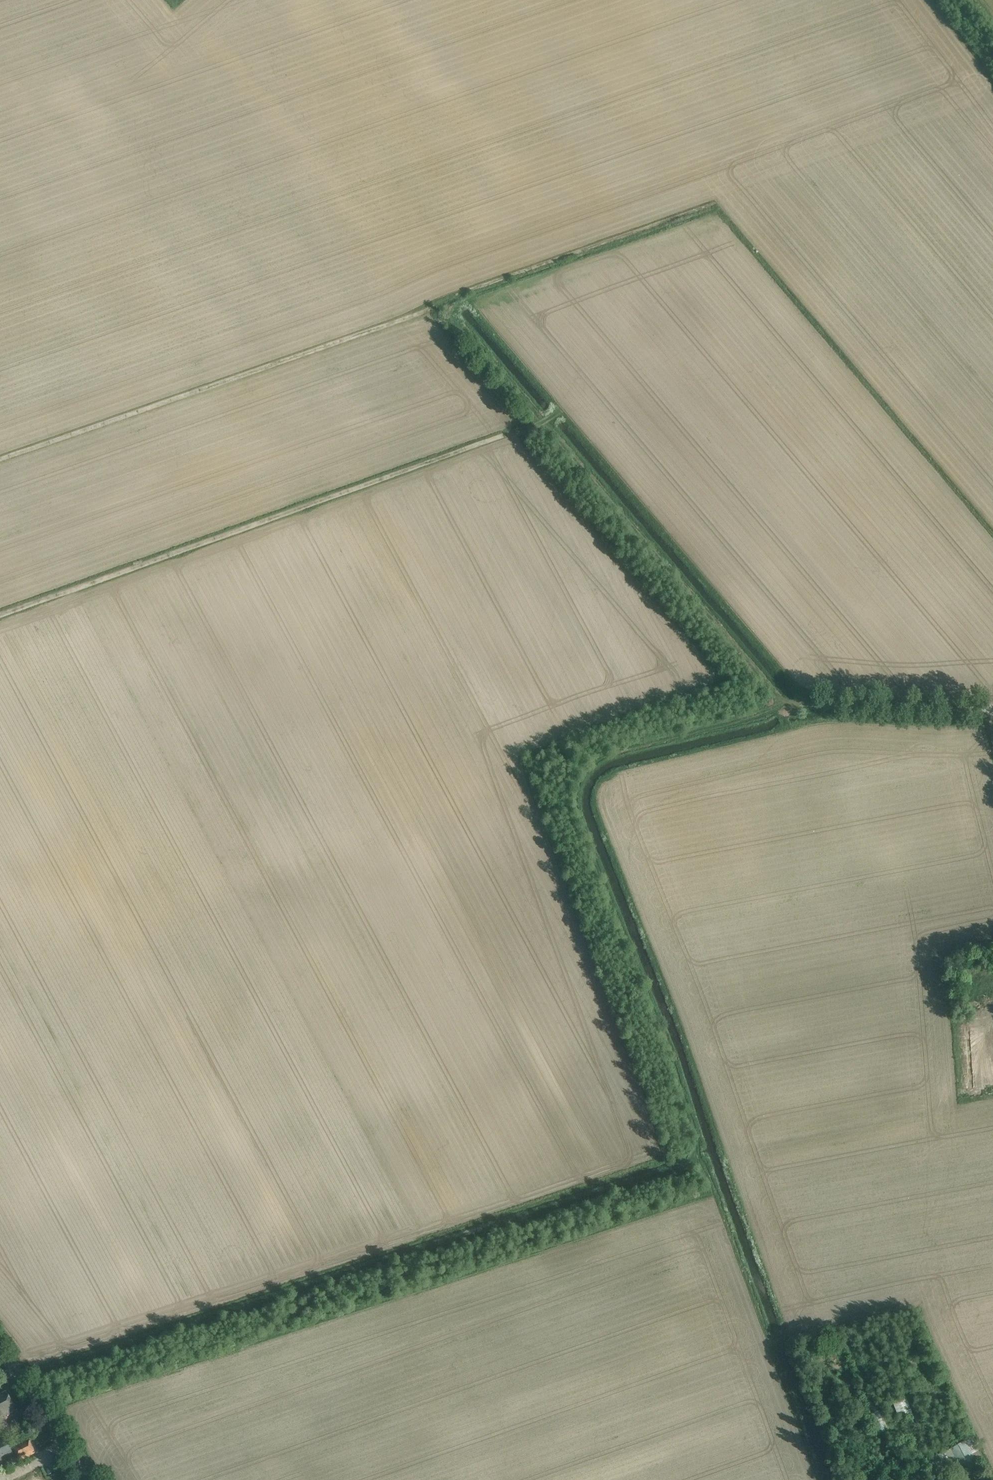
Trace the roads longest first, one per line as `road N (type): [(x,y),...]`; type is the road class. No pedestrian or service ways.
road 1 (track): [(992,712),(846,714),(775,701),(437,314)]
road 2 (unclassified): [(88,1479),(0,1353)]

